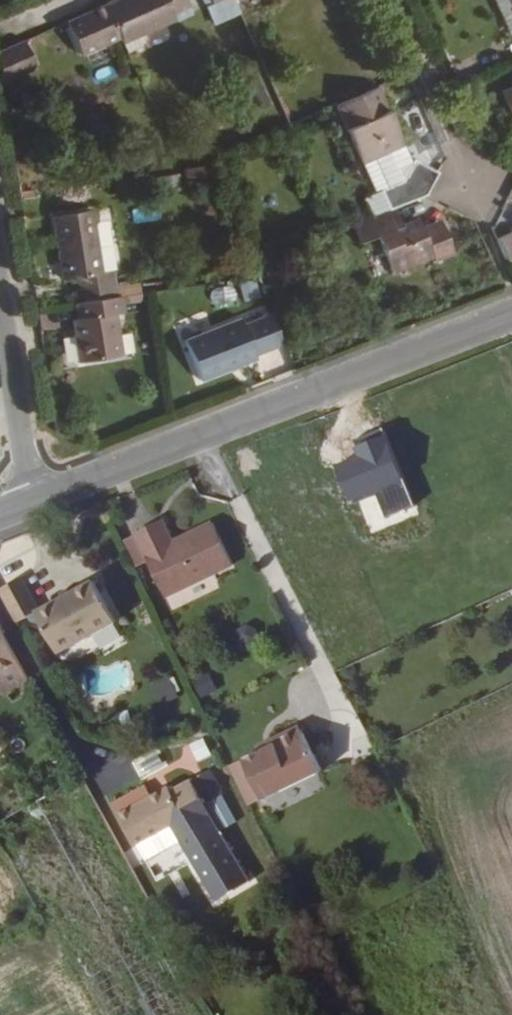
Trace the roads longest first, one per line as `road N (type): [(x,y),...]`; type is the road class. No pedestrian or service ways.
road 1 (unclassified): [(30,502),(511,311)]
road 2 (residential): [(30,502),(0,287)]
road 3 (residential): [(467,189),(381,0)]

